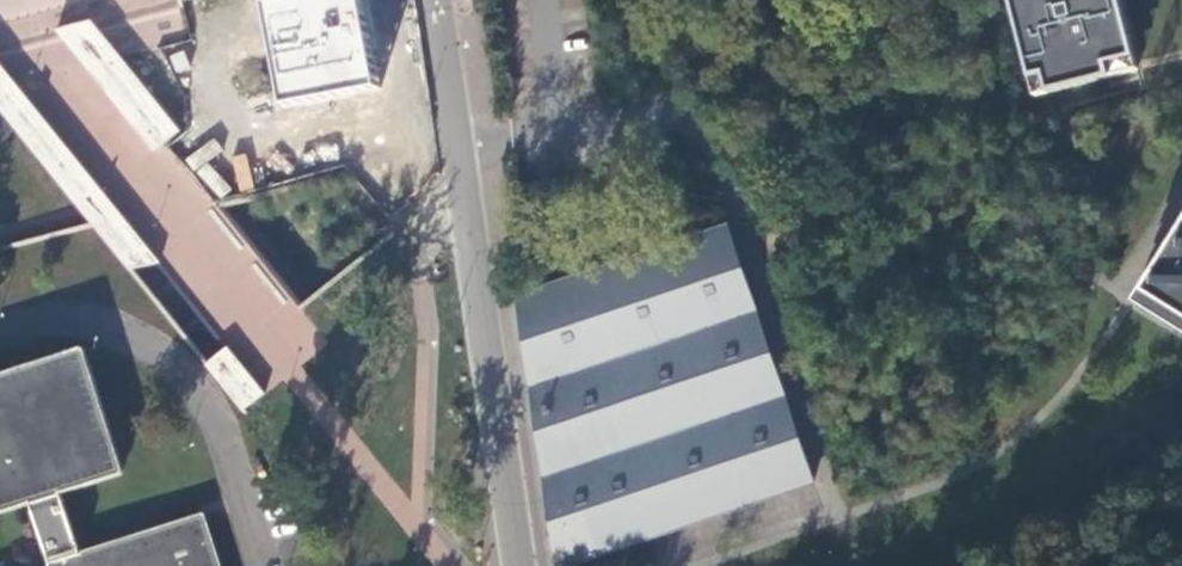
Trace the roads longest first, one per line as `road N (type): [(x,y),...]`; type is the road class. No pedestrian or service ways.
road 1 (residential): [(437,0),(518,565)]

